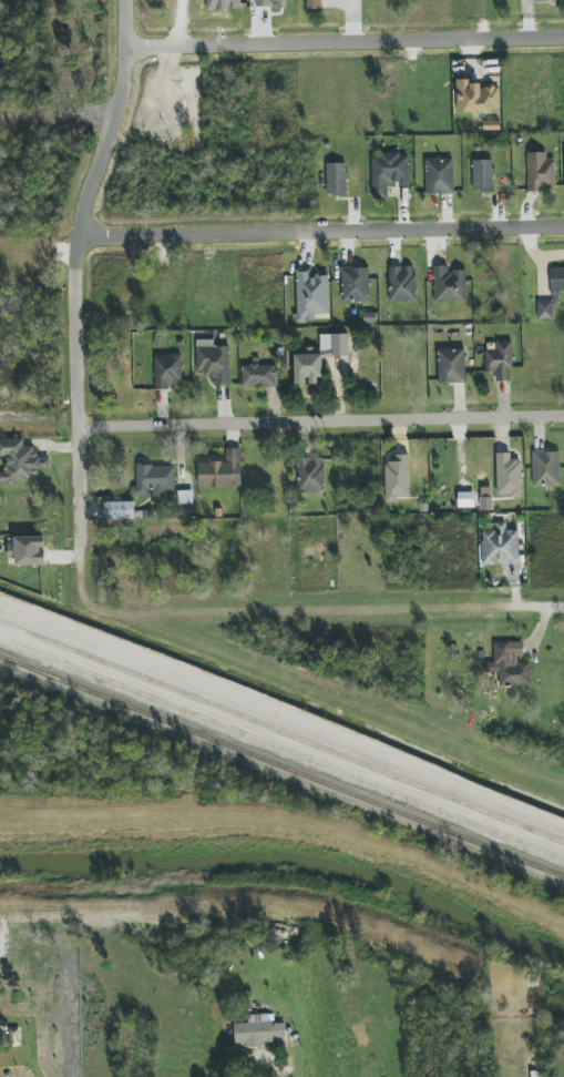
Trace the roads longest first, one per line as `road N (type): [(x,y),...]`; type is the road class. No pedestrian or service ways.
road 1 (residential): [(126,0),(126,54),(80,234),(80,548)]
road 2 (residential): [(563,413),(78,428)]
road 3 (residential): [(100,241),(563,227)]
road 4 (residential): [(126,54),(563,36)]

